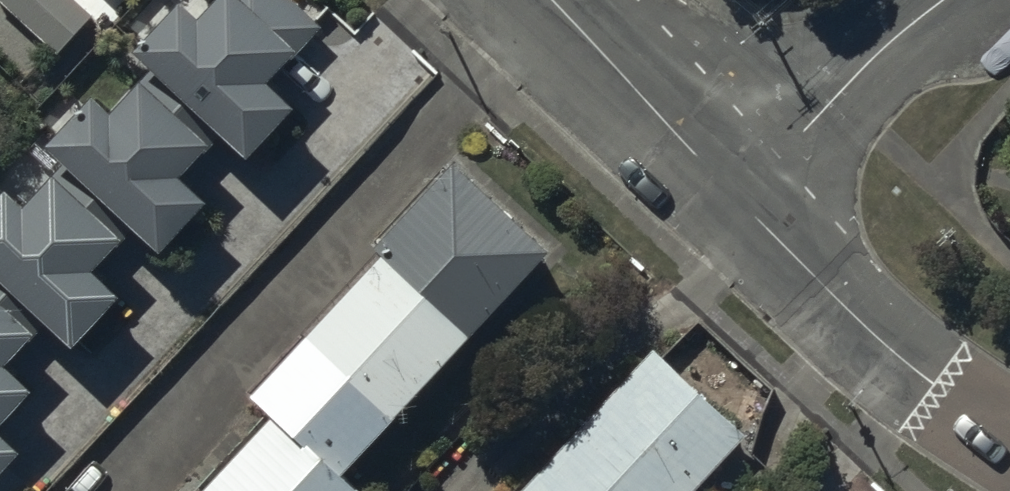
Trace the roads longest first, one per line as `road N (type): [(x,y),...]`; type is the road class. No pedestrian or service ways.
road 1 (unclassified): [(741,198),(875,337),(1009,437)]
road 2 (unclassified): [(532,0),(741,198)]
road 3 (unclassified): [(741,198),(950,0)]

